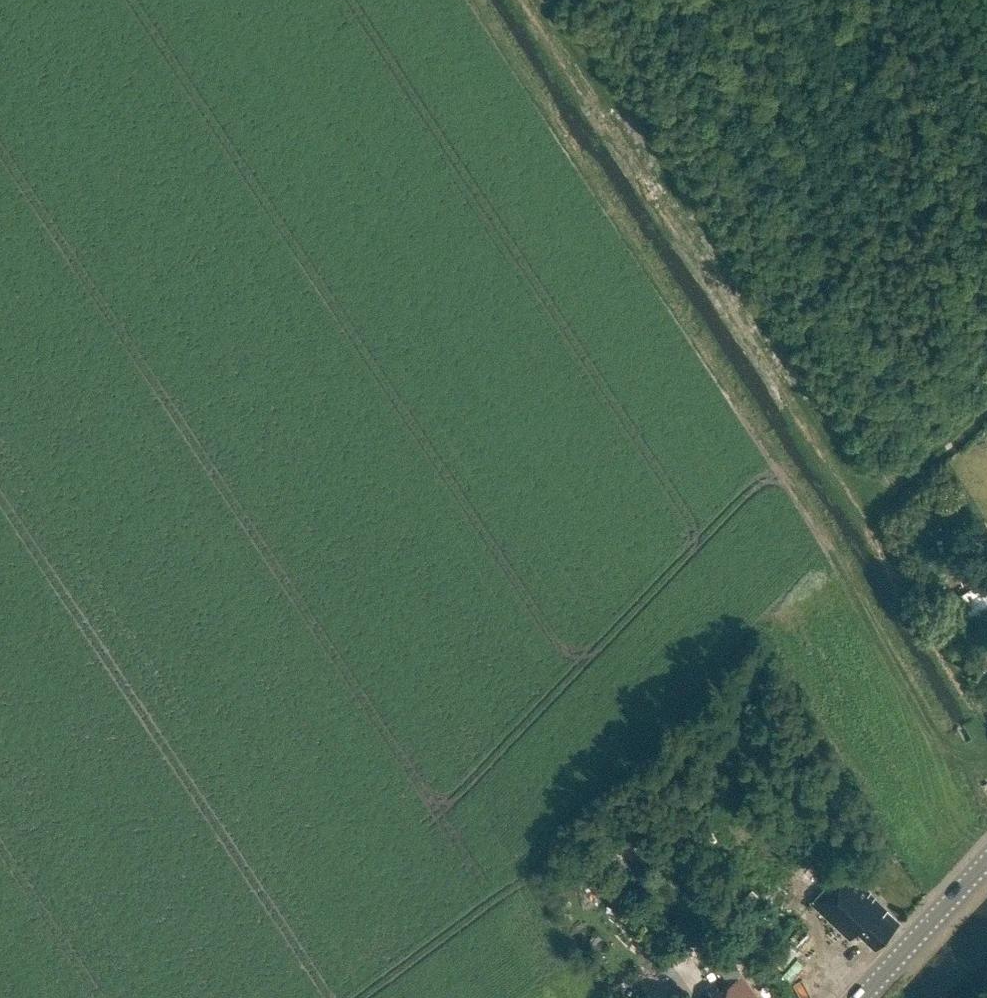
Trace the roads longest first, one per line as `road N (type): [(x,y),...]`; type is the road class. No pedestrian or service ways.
road 1 (secondary): [(862,997),(986,860)]

